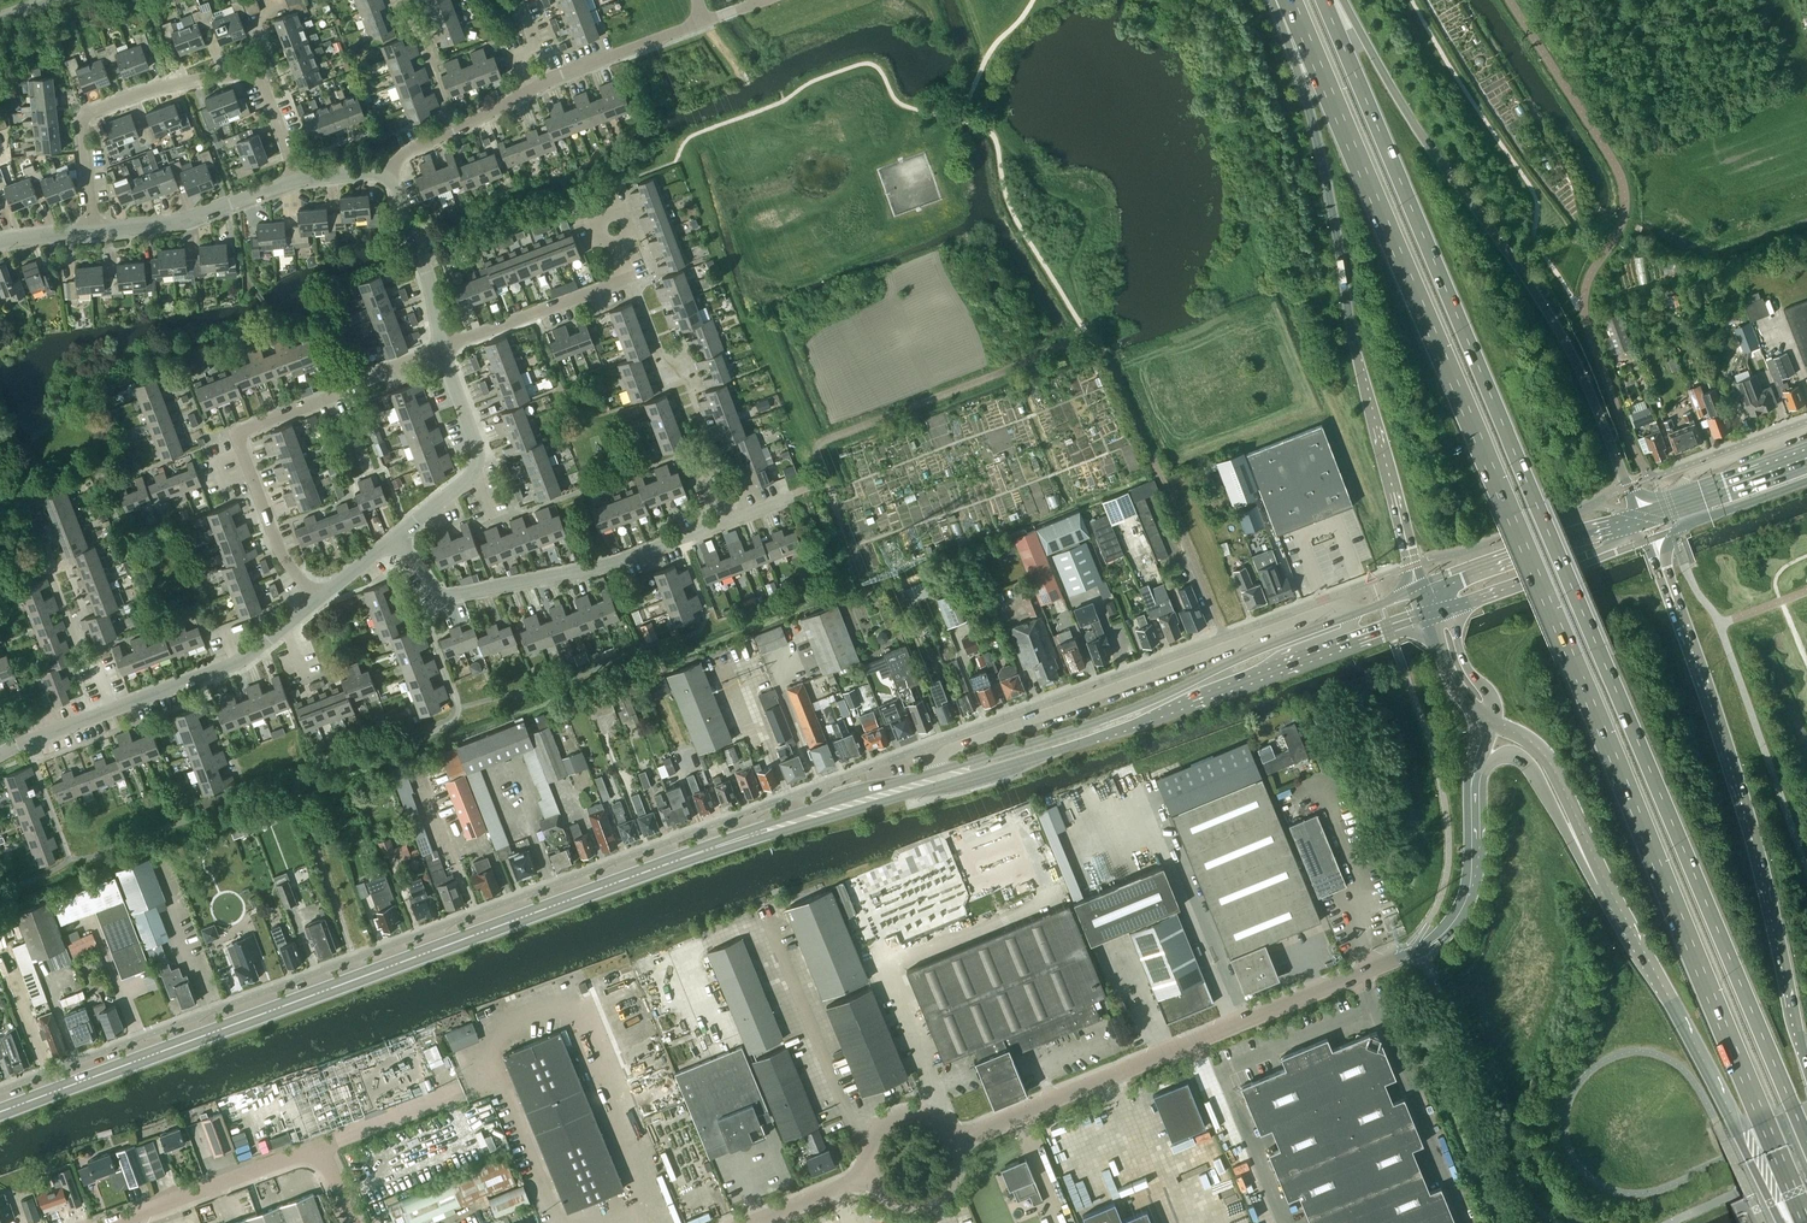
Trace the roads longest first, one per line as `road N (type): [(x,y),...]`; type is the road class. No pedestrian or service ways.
road 1 (trunk): [(1290,0),(1806,1221)]
road 2 (trunk): [(1806,1138),(1324,0)]
road 3 (secondary): [(0,1111),(720,845)]
road 4 (trunk): [(1283,0),(1351,329),(1421,586)]
road 5 (trunk): [(1636,512),(1559,329),(1400,102),(1339,0)]
road 6 (trunk): [(1806,1060),(1720,744),(1646,540)]
road 7 (unclassified): [(953,1142),(1421,946)]
road 8 (residential): [(1350,615),(1329,609),(949,749),(939,770)]
road 9 (secondary): [(1350,615),(1117,713),(939,770)]
road 10 (secondary): [(945,784),(1083,742),(1350,642)]
road 11 (trunk): [(1590,856),(1782,1222)]
road 12 (residential): [(320,593),(277,548),(242,457),(243,428),(443,347)]
road 13 (residential): [(295,181),(254,74),(164,86),(95,109),(87,128),(92,232)]
road 14 (residential): [(393,535),(441,596),(625,561),(723,521)]
road 15 (residential): [(0,753),(242,661),(320,593)]
road 16 (unclassified): [(1421,946),(1518,1181),(1554,1222)]
road 17 (unclassified): [(111,1222),(308,1151),(326,1160),(352,1222)]
road 18 (residential): [(443,347),(625,280),(612,215)]
road 19 (residential): [(393,535),(475,472),(477,438),(443,347)]
road 20 (secondary): [(720,845),(945,784)]
road 21 (secondary): [(939,770),(720,845)]
road 22 (primary): [(1636,512),(1421,586)]
road 23 (residential): [(92,232),(181,223),(295,181)]
road 24 (primary): [(1449,609),(1646,540)]
road 25 (residential): [(520,88),(704,21)]
road 26 (residential): [(443,347),(391,166)]
road 27 (unclassified): [(1421,946),(1444,932),(1466,902),(1471,790)]
road 28 (trunk): [(1480,768),(1504,754),(1524,759),(1590,856)]
road 29 (trunk): [(1495,729),(1542,758),(1590,856)]
road 30 (residential): [(391,166),(520,88)]
road 31 (unclassified): [(1670,1222),(1806,1159)]
road 32 (residential): [(1806,432),(1693,473),(1688,495)]
road 33 (unclassified): [(953,1142),(924,1115),(894,1117),(868,1147),(872,1177)]
road 34 (unclassified): [(1495,729),(1492,699),(1465,662),(1449,609)]
road 35 (unclassified): [(872,1177),(901,1201),(929,1198),(950,1179),(953,1142)]
road 36 (unclassified): [(755,1222),(872,1177)]
road 37 (primary): [(1806,453),(1688,495)]

